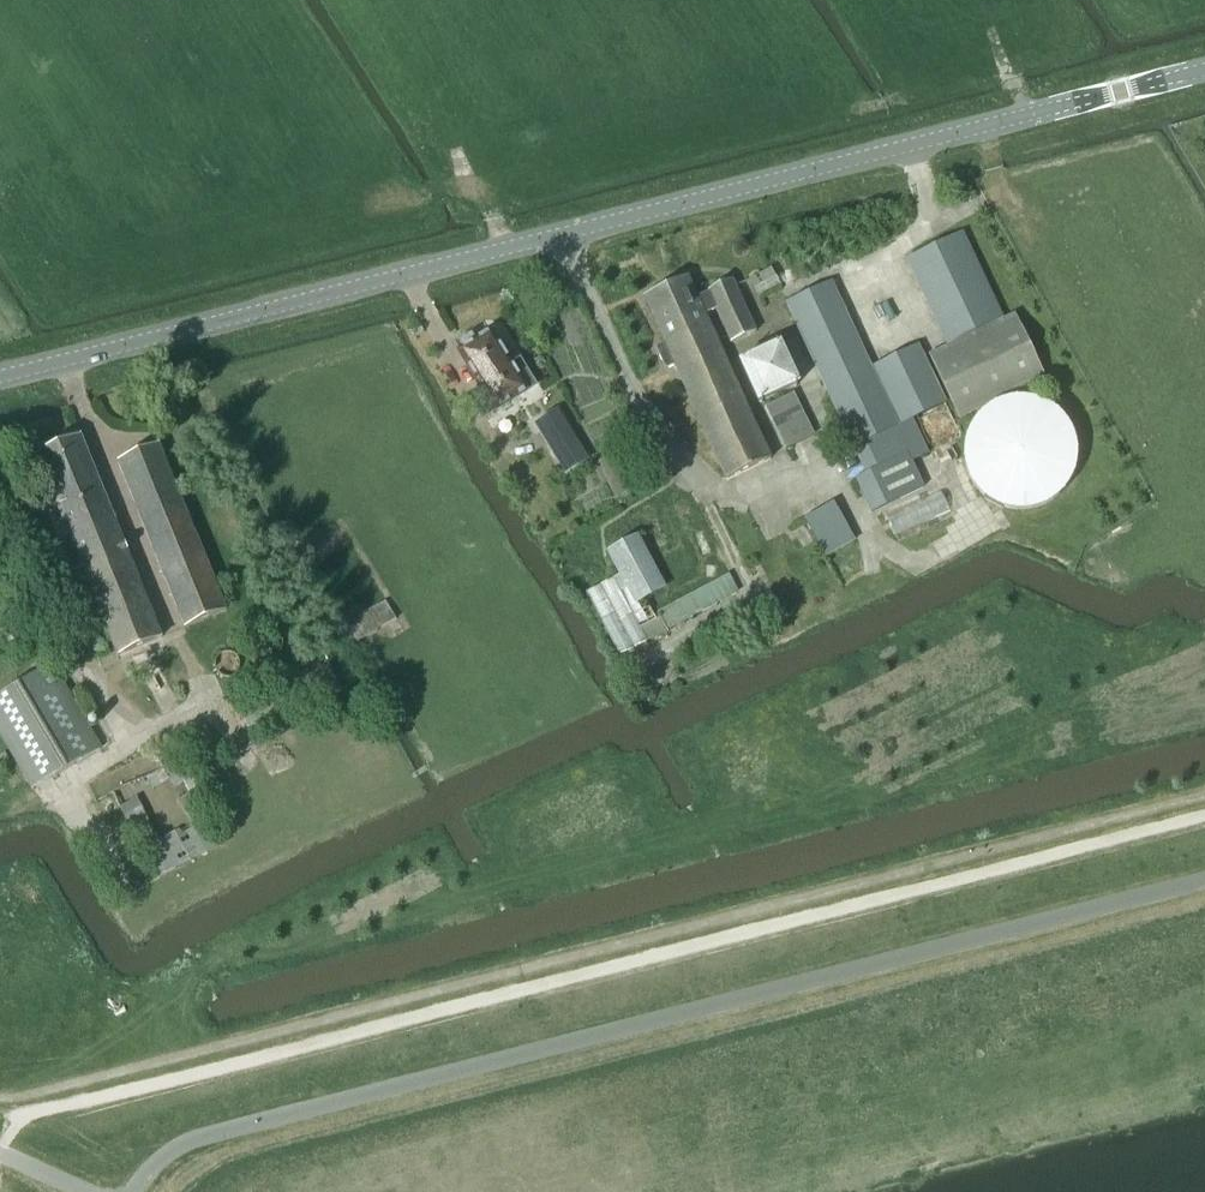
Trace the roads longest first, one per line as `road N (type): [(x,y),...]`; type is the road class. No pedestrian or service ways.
road 1 (tertiary): [(0,376),(1204,69)]
road 2 (track): [(0,1098),(591,960),(1204,800)]

